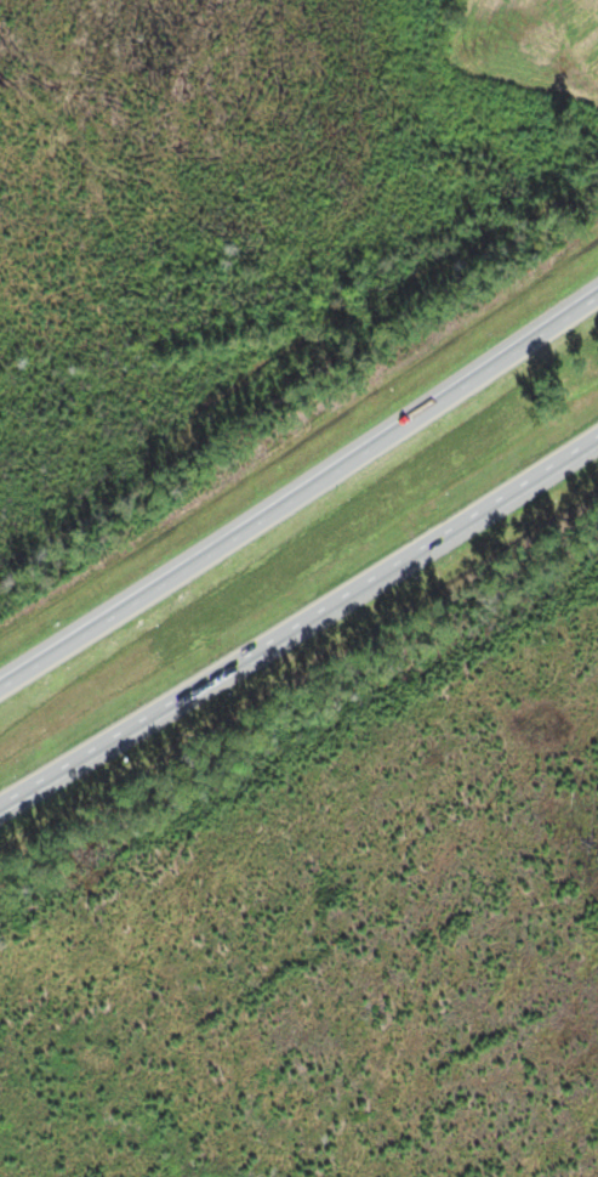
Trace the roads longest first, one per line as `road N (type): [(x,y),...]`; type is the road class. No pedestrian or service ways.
road 1 (motorway): [(597,286),(0,676)]
road 2 (motorway): [(0,803),(597,441)]

